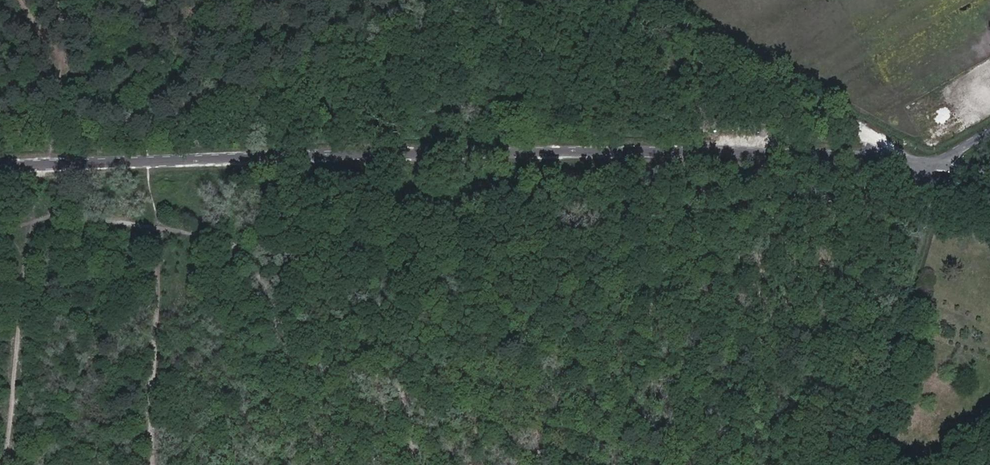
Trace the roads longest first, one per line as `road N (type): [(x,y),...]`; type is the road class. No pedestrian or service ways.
road 1 (unclassified): [(0,162),(659,148),(950,160)]
road 2 (track): [(152,121),(277,114),(394,121),(479,103),(874,137)]
road 3 (track): [(69,0),(5,464)]
road 4 (residential): [(950,160),(863,464)]
road 5 (track): [(907,158),(656,0)]
road 6 (track): [(29,0),(152,121),(148,161),(162,227)]
road 7 (track): [(150,464),(162,227)]
road 8 (track): [(152,121),(53,131),(0,121)]

